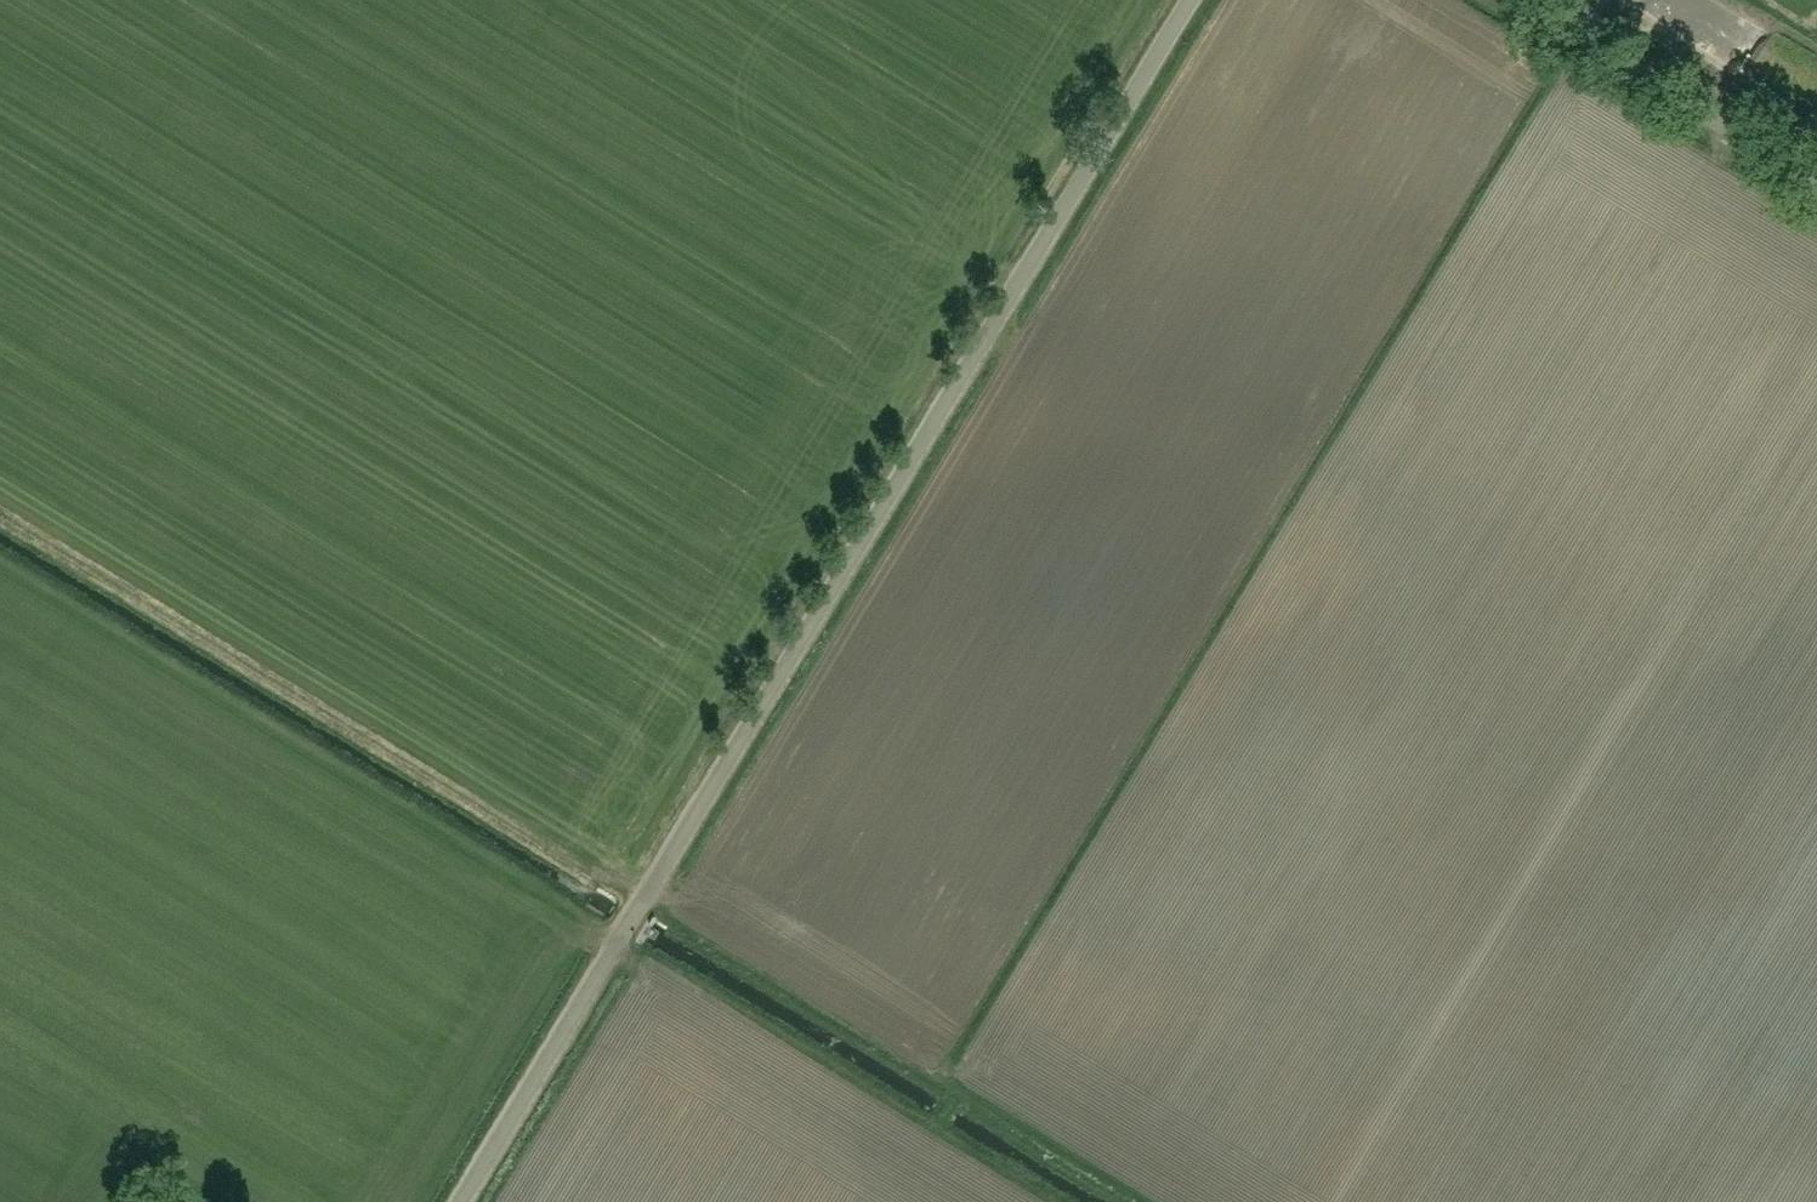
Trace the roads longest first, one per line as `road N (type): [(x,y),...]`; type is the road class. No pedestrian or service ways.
road 1 (unclassified): [(461,1201),(1190,0)]
road 2 (unclassified): [(1816,180),(1518,0)]

